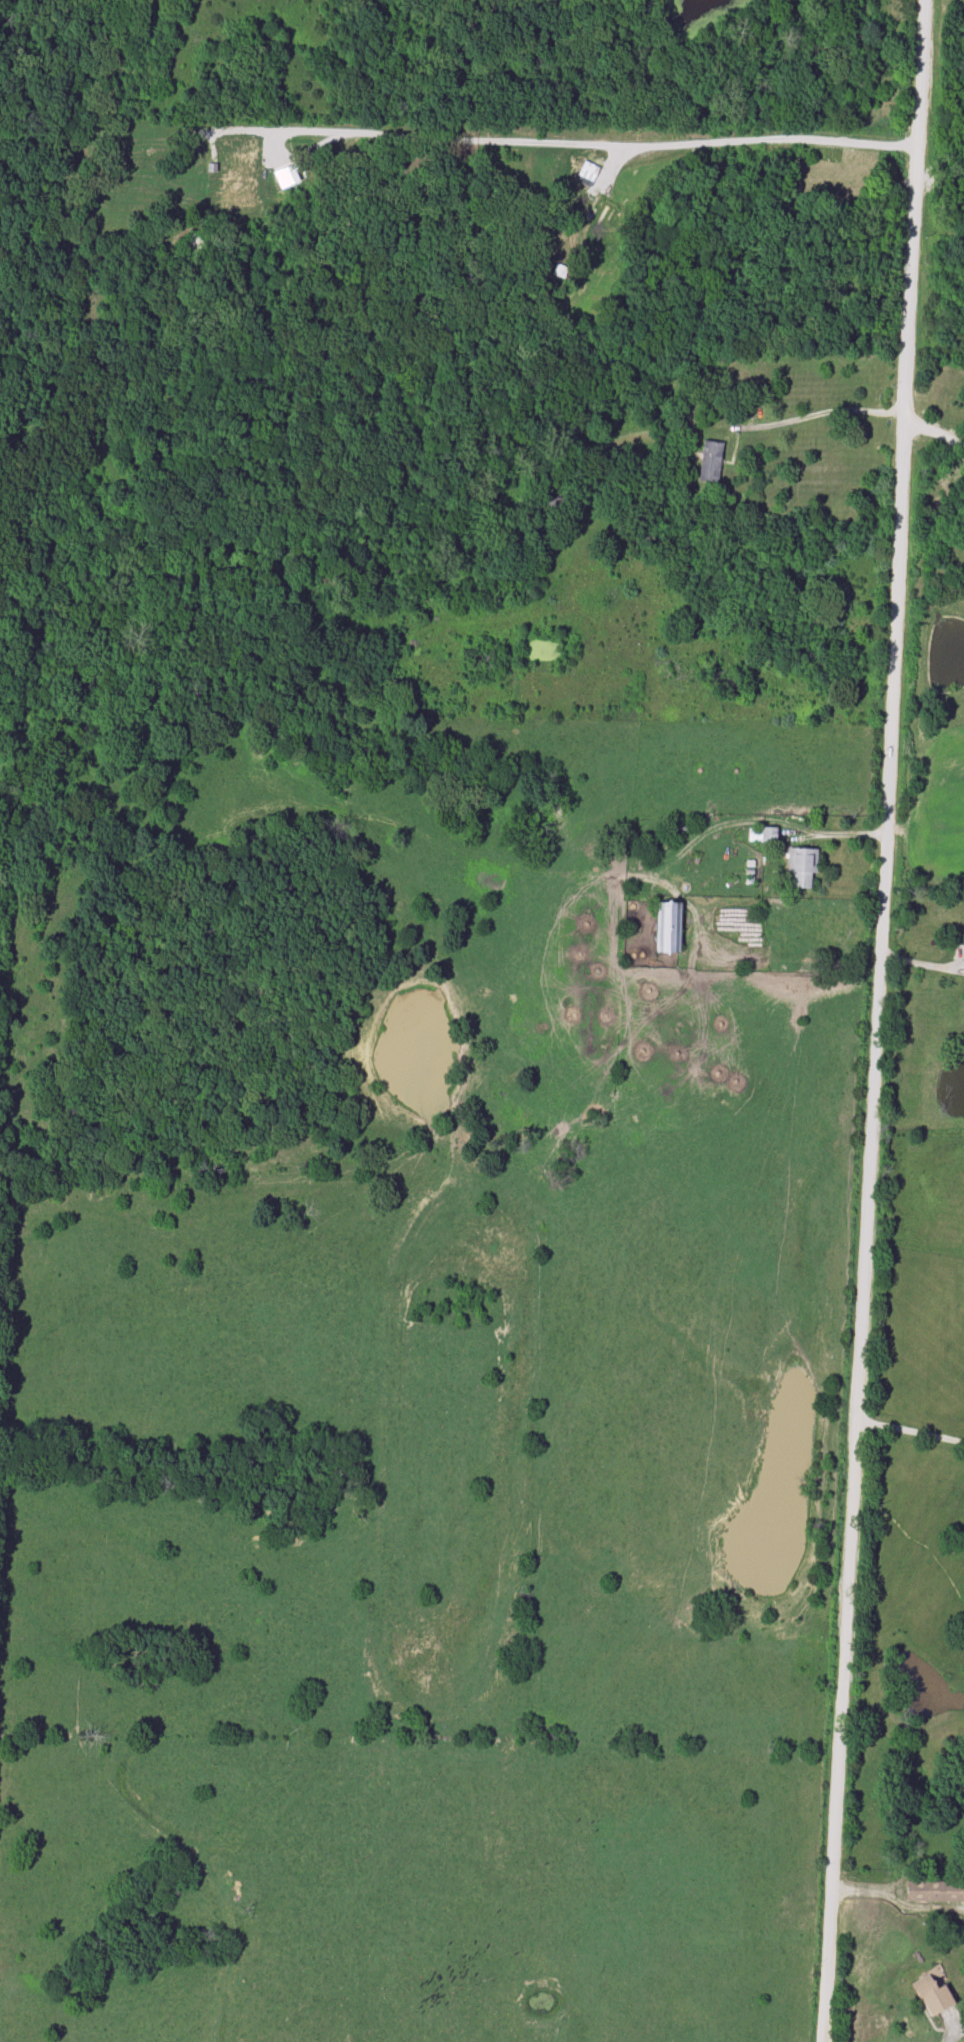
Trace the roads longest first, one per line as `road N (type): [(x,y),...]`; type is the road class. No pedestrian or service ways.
road 1 (residential): [(826,2041),(925,0)]

